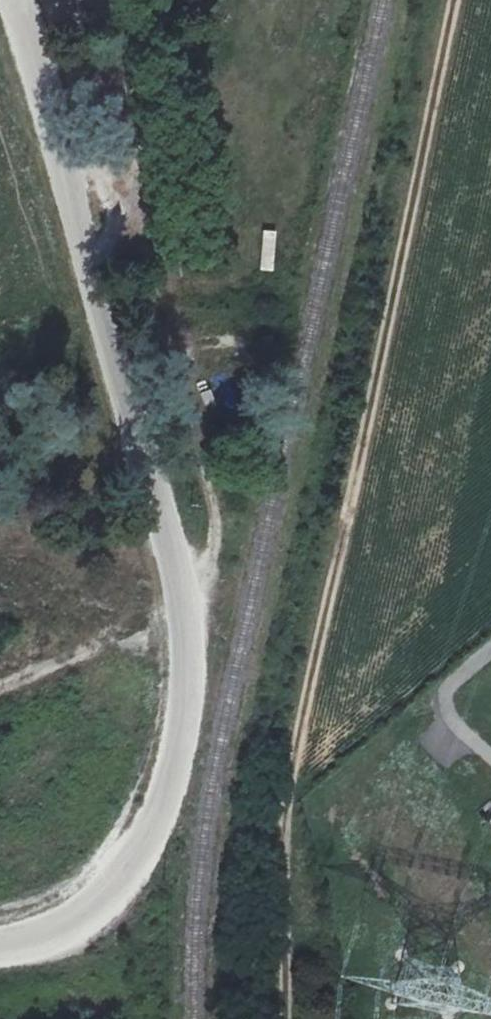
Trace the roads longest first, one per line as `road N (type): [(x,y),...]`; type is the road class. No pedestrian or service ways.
road 1 (track): [(291,1018),(291,795),(457,0)]

